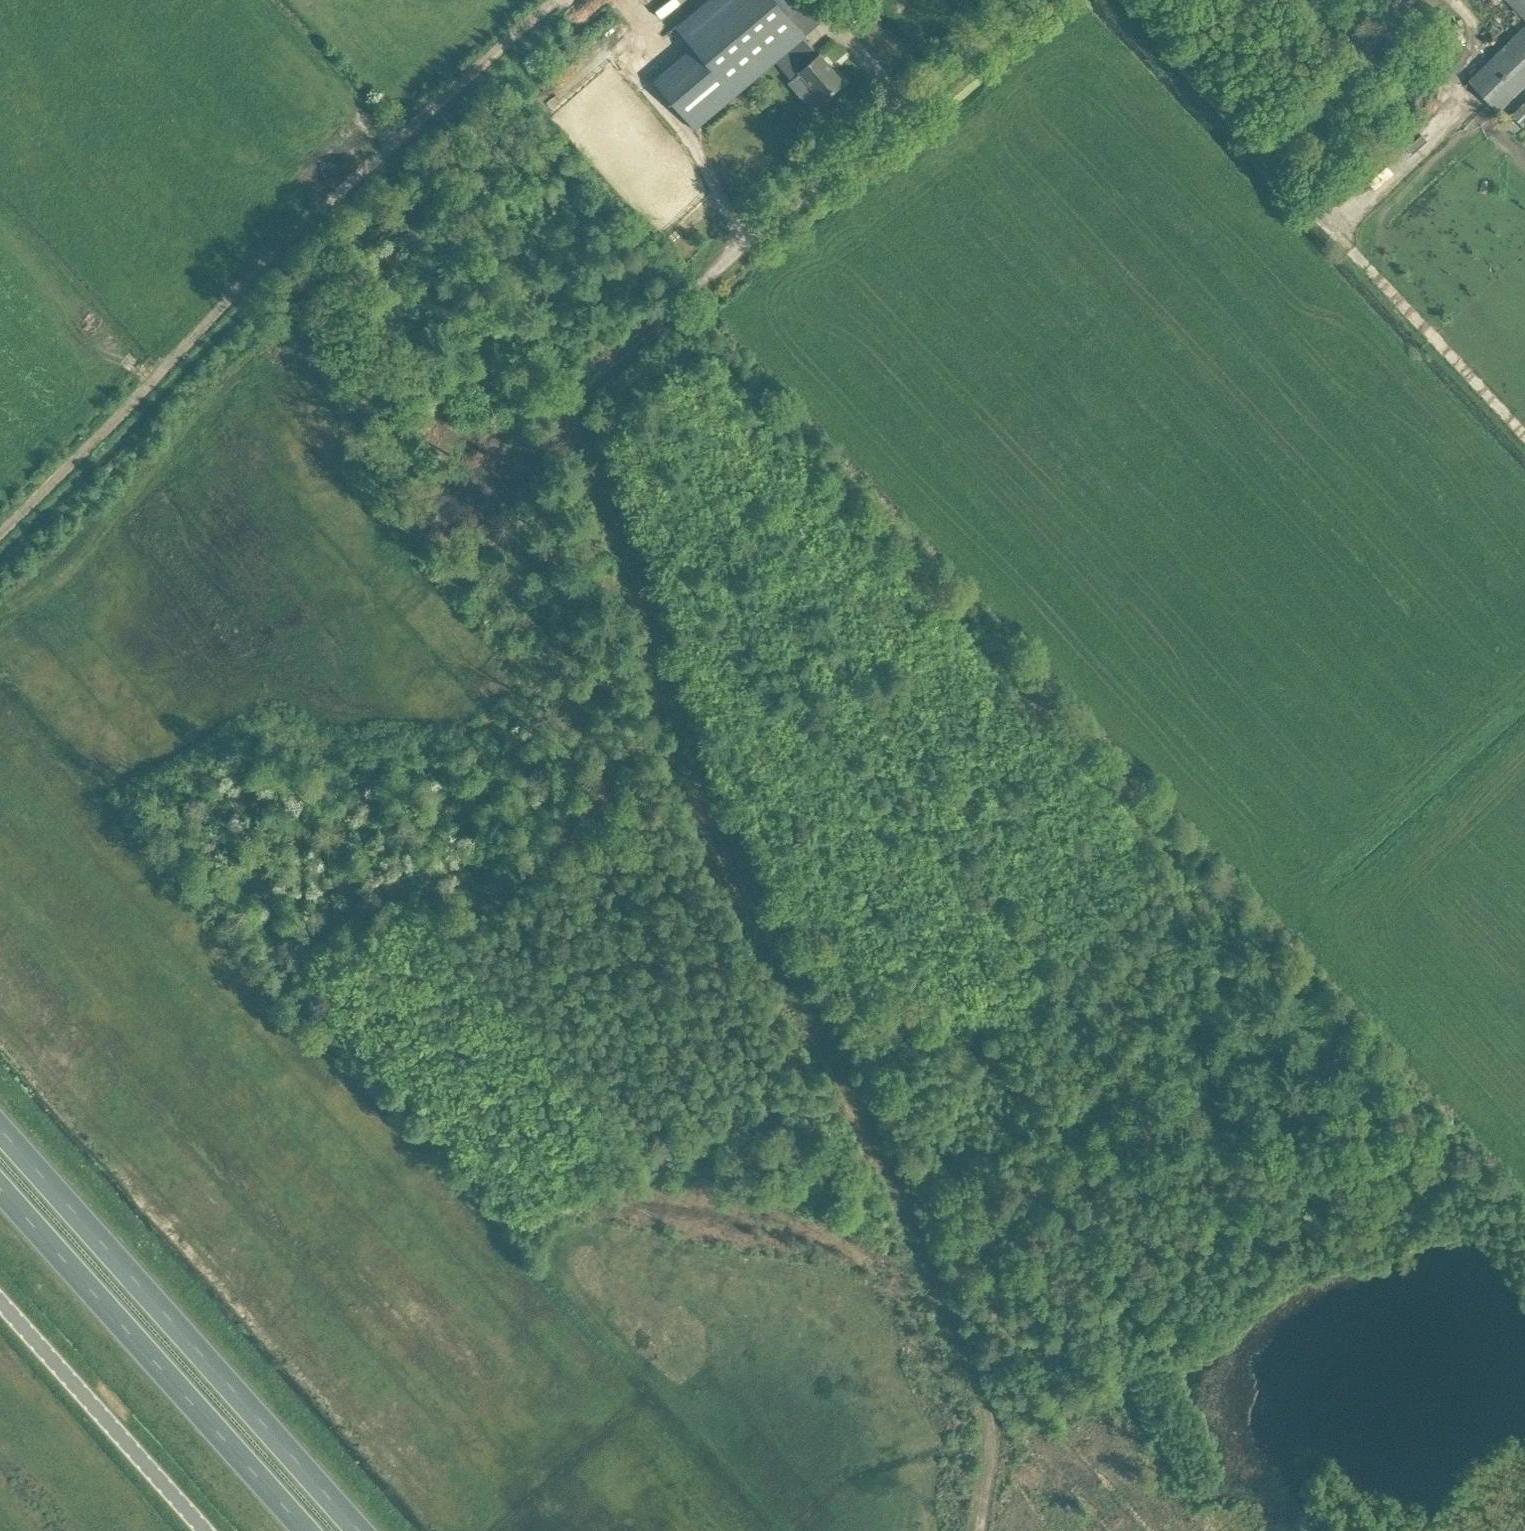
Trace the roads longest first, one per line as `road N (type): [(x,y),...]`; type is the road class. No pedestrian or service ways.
road 1 (track): [(692,299),(569,400),(738,873),(903,1197),(963,1339),(992,1425),(981,1530)]
road 2 (trunk): [(360,1530),(0,1128)]
road 3 (trunk): [(0,1188),(307,1530)]
road 4 (unclassified): [(1039,0),(692,299)]
road 5 (unclassified): [(207,1530),(0,1299)]

